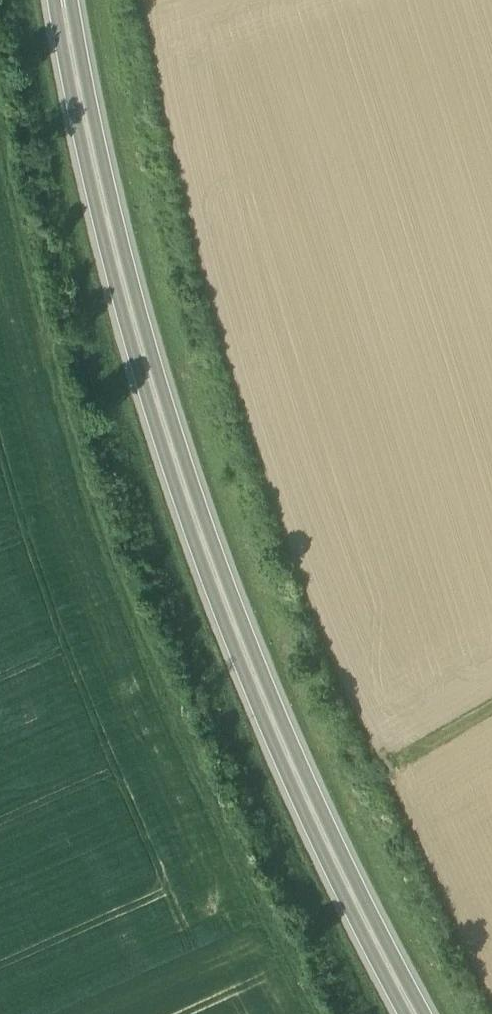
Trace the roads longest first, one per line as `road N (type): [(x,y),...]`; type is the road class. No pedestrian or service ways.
road 1 (primary): [(415,1013),(285,746),(188,480),(116,263),(65,0)]
road 2 (track): [(317,1013),(200,769),(94,493),(0,127)]

